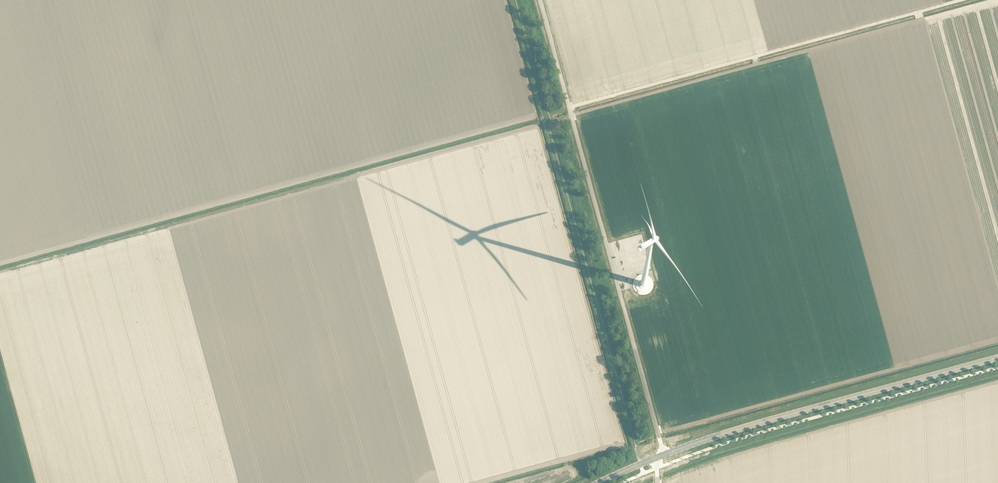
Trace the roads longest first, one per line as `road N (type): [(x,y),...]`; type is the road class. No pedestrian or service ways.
road 1 (secondary): [(599,482),(711,438),(997,357)]

